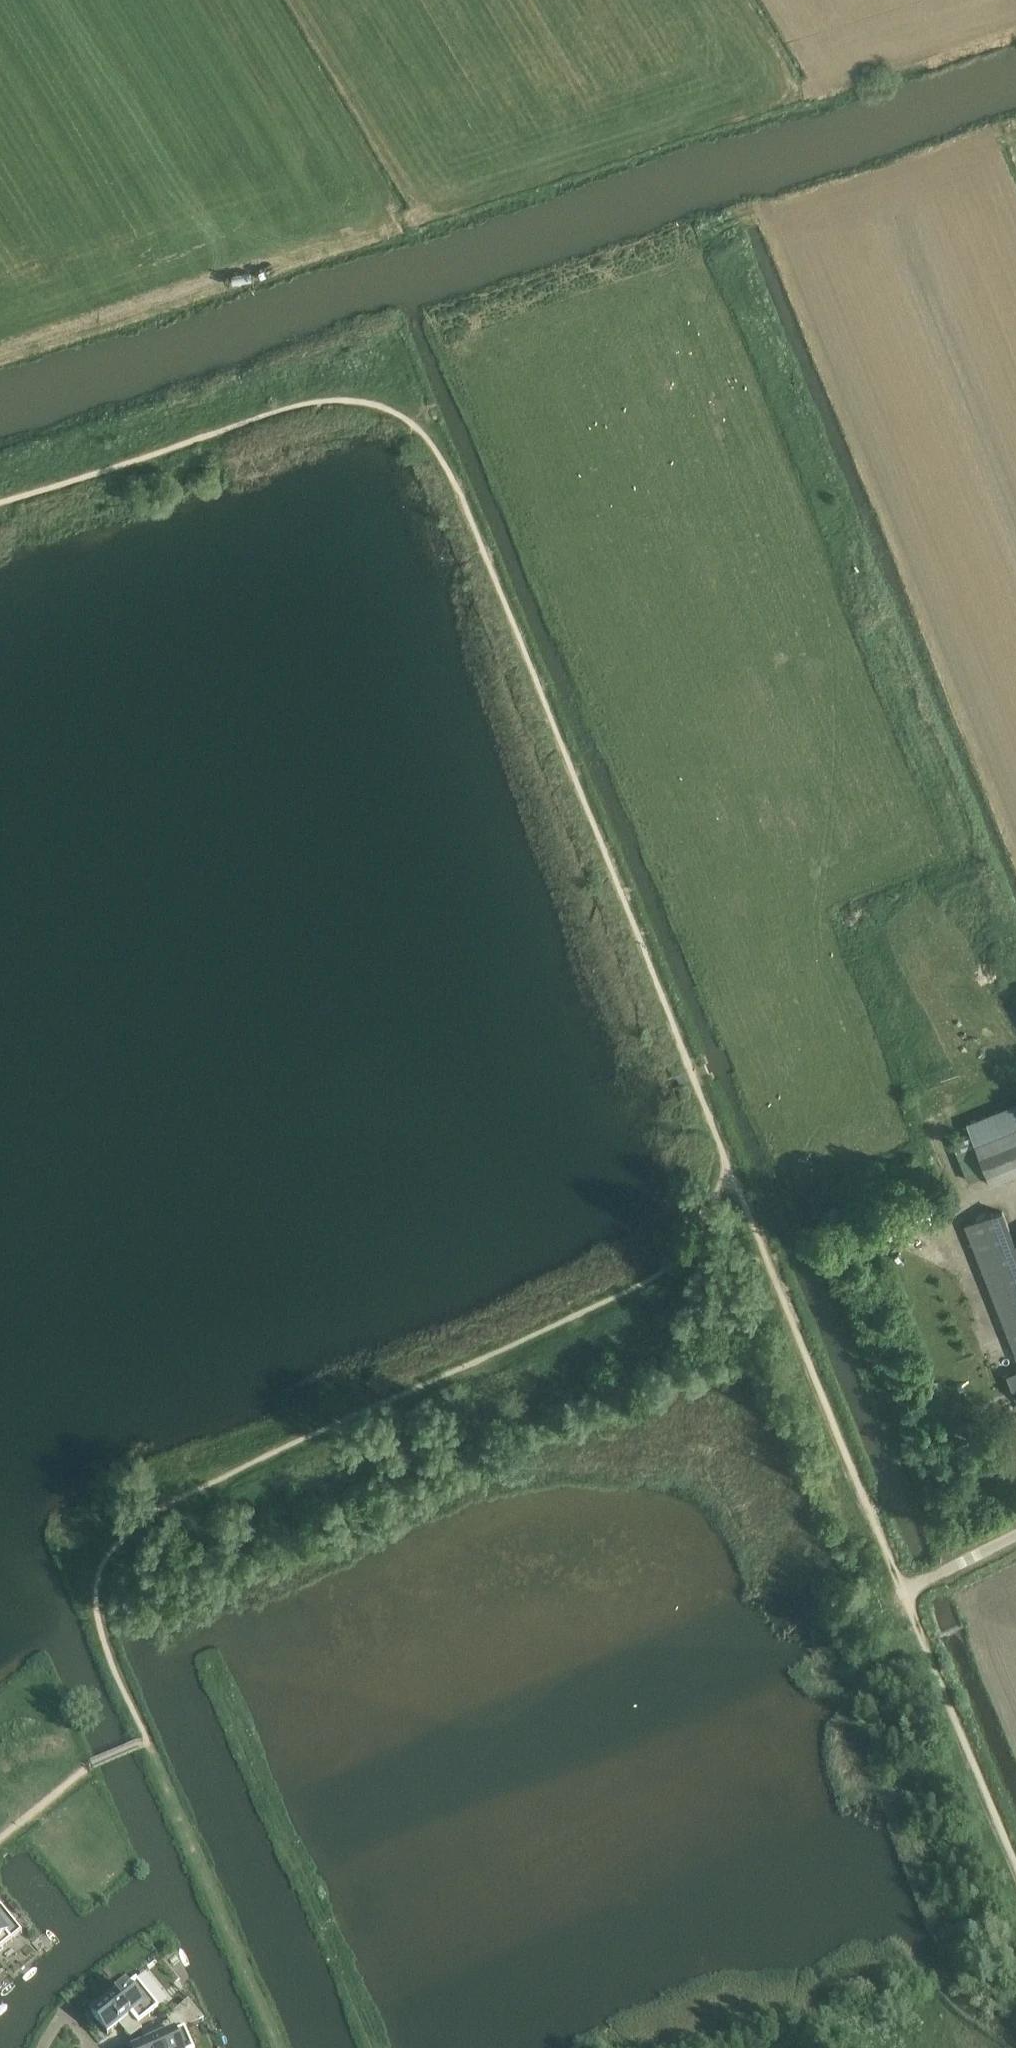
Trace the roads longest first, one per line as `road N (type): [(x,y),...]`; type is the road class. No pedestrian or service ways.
road 1 (unclassified): [(902,1593),(1015,1536)]

